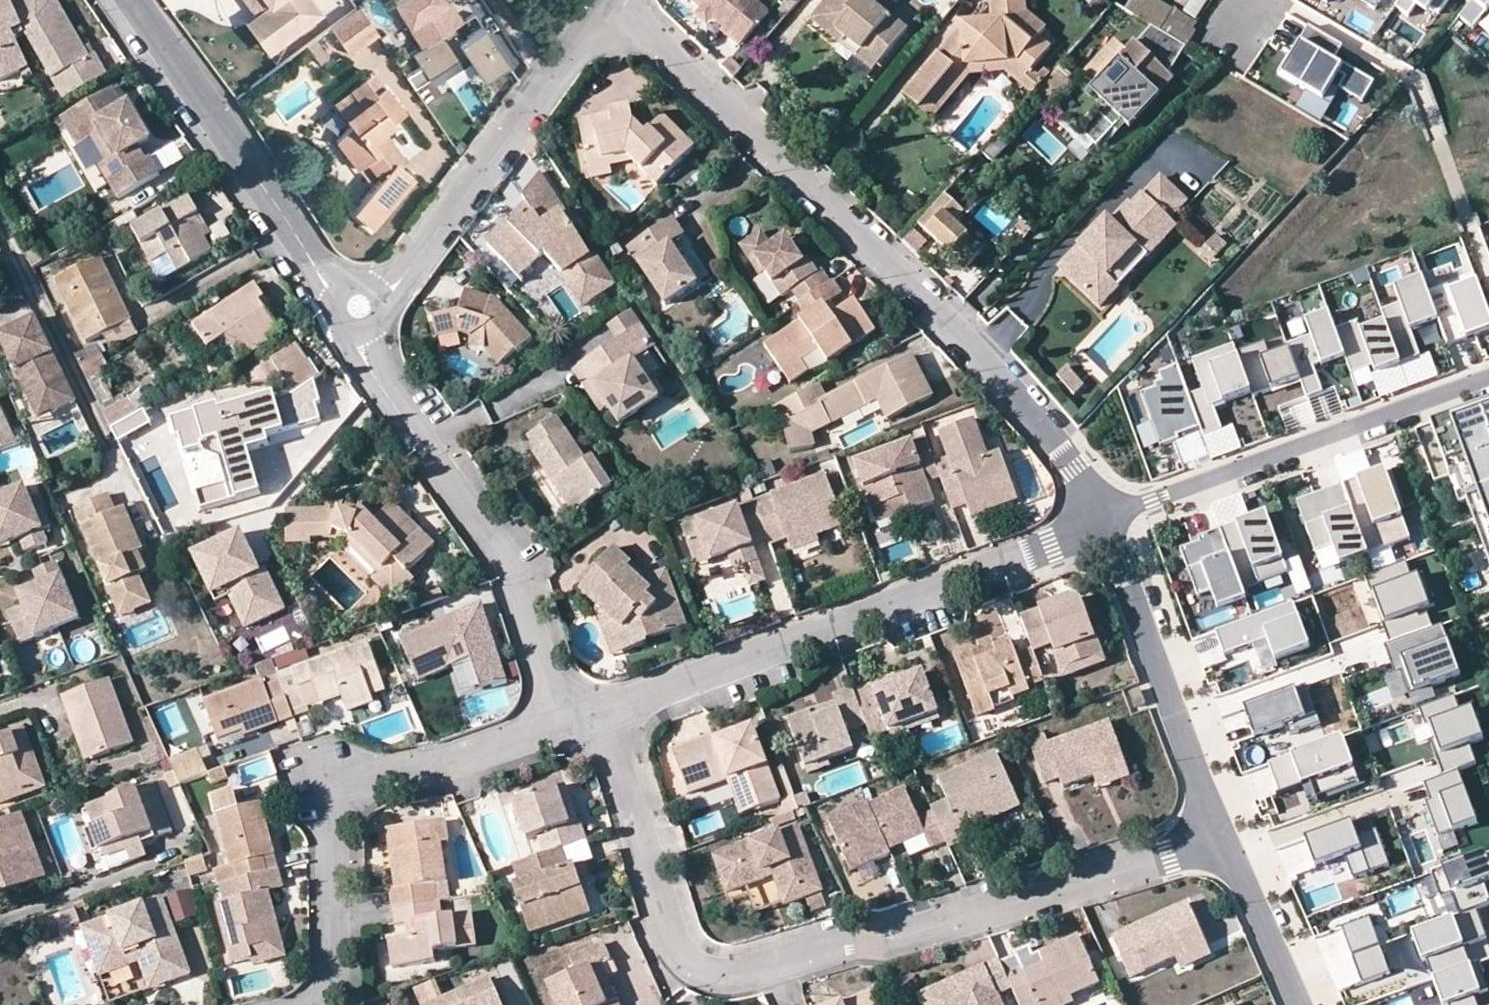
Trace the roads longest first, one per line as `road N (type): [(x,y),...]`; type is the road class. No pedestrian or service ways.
road 1 (residential): [(583,716),(617,755),(680,941),(696,961),(721,970),(870,938),(1217,835)]
road 2 (residential): [(623,0),(953,322),(1068,465),(1100,529)]
road 3 (residential): [(583,716),(1100,529)]
road 4 (residential): [(316,1004),(329,984),(334,783),(461,760),(583,716)]
road 5 (residential): [(343,308),(505,558),(546,679),(583,716)]
road 6 (residential): [(1488,377),(1100,529)]
road 7 (residential): [(343,308),(620,0)]
road 8 (residential): [(132,0),(343,308)]
road 9 (residential): [(1100,529),(1217,835)]
road 10 (residential): [(1217,835),(1298,1004)]

